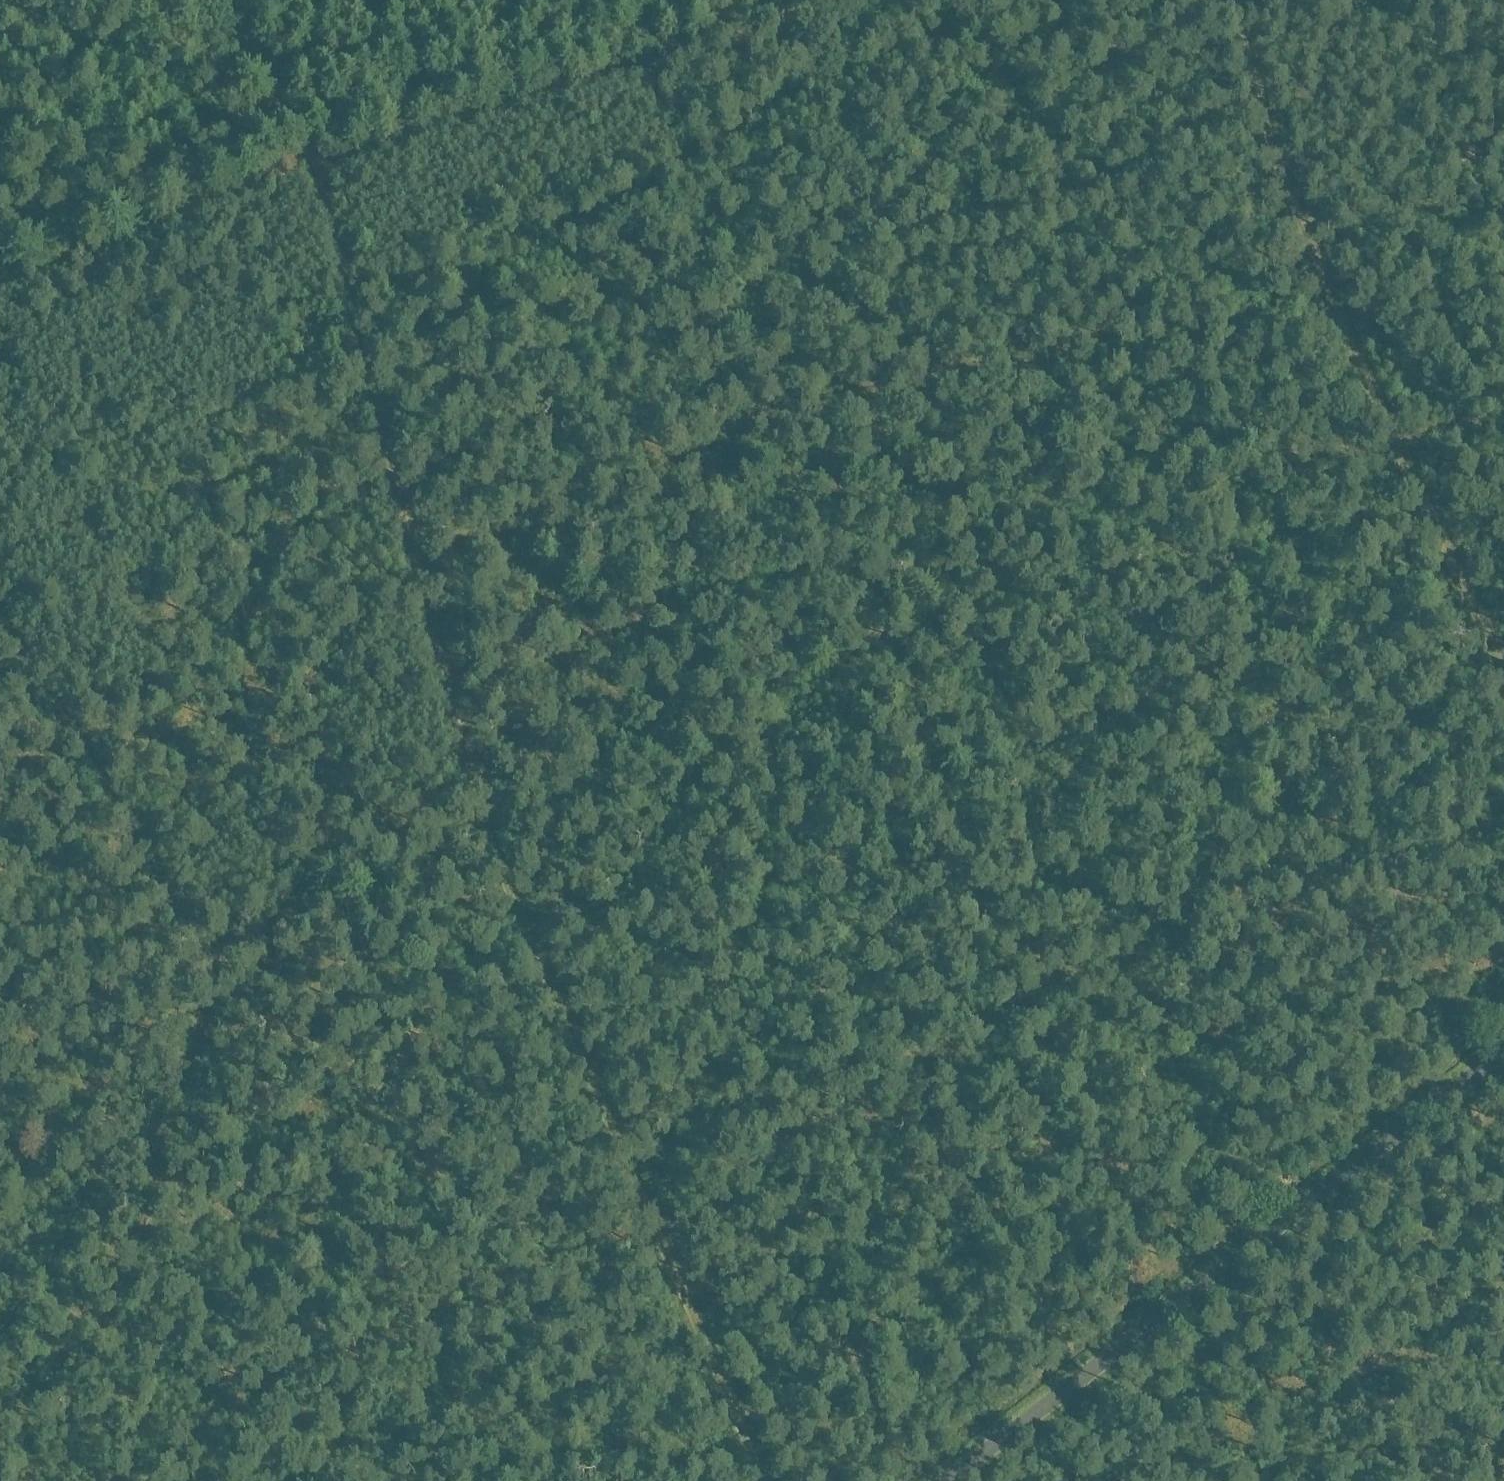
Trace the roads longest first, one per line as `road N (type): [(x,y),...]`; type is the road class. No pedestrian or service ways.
road 1 (track): [(767,1480),(576,1081),(477,833),(324,166)]
road 2 (track): [(1313,236),(1125,322),(1008,360),(841,396),(729,441),(609,514),(509,542),(412,552)]
road 3 (unclassified): [(942,1480),(1503,1040)]
road 4 (track): [(324,166),(842,0)]
road 5 (track): [(1313,236),(1503,665)]
road 6 (track): [(0,287),(304,166),(324,166)]
road 7 (track): [(1237,0),(1281,164),(1313,236)]
road 8 (track): [(324,166),(225,0)]

